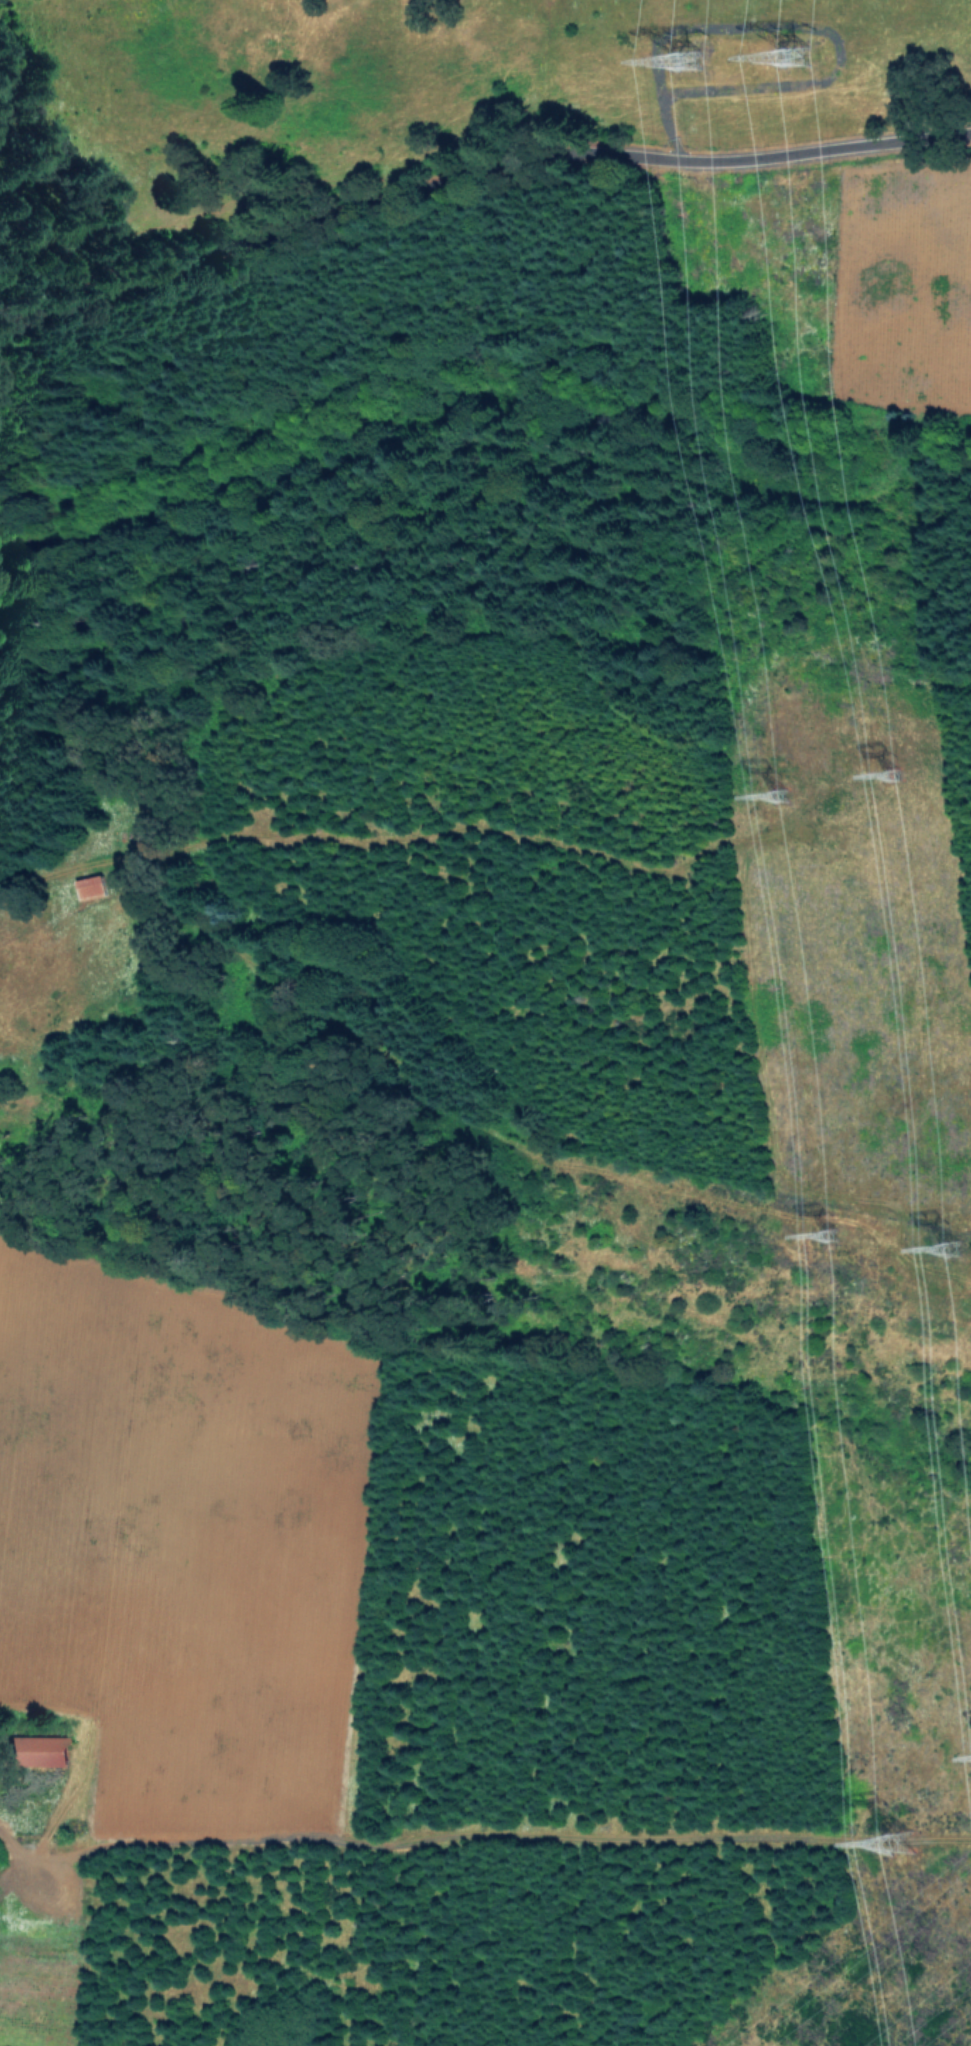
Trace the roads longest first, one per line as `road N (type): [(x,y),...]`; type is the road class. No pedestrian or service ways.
road 1 (track): [(0,902),(38,882),(195,845),(211,814),(215,740),(303,672),(398,646),(573,633),(680,615),(772,556),(887,507),(900,485),(894,419)]
road 2 (residential): [(0,342),(73,306),(487,168),(580,159),(752,163),(970,134)]

